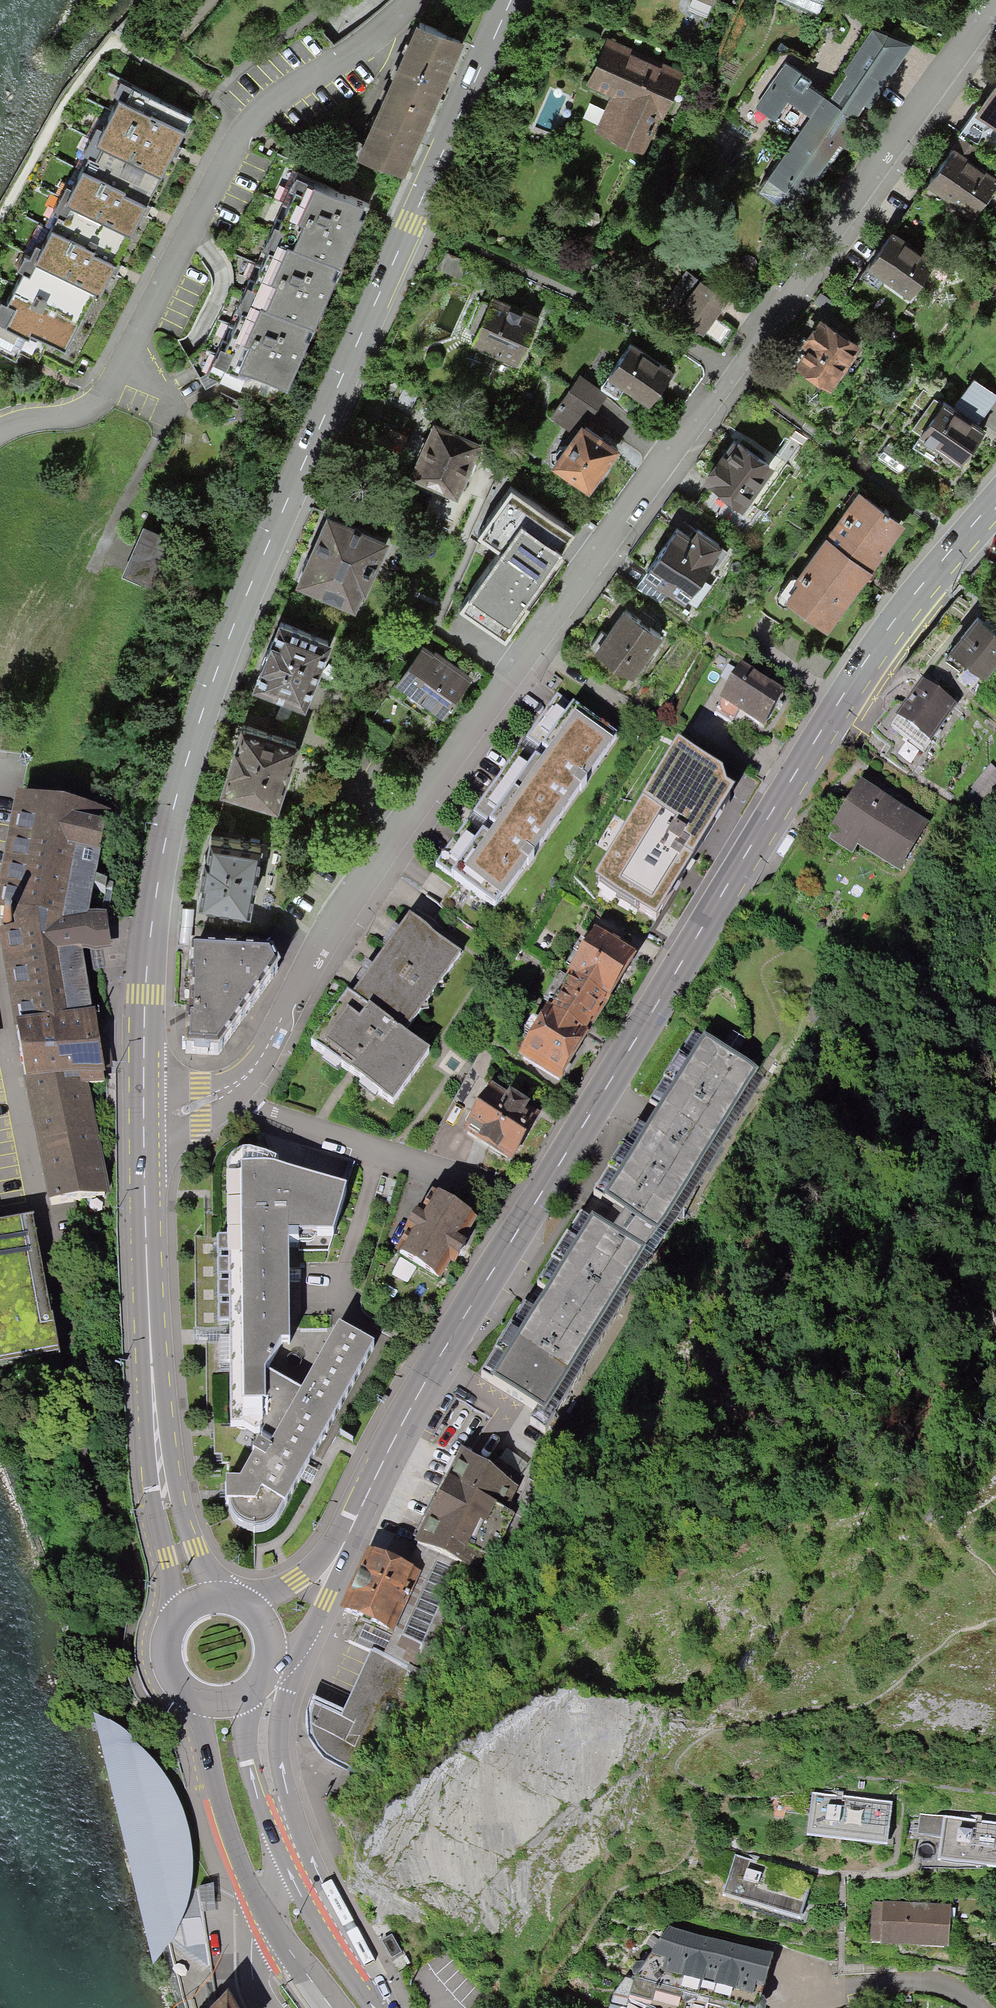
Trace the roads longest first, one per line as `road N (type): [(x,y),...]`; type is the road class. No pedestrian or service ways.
road 1 (residential): [(235,1085),(257,1064),(372,874),(736,376),(992,0)]
road 2 (secondary): [(511,0),(199,721),(149,956),(141,1118)]
road 3 (secondary): [(533,1205),(838,702),(920,587),(995,499)]
road 4 (residential): [(0,429),(70,417),(90,403),(238,138),(271,104),(355,51),(414,0)]
road 5 (secondary): [(141,1118),(151,1381),(169,1501),(196,1599)]
road 6 (secondary): [(347,1538),(442,1350),(533,1205)]
road 7 (residential): [(533,1205),(254,1110),(235,1085)]
road 8 (track): [(995,1152),(800,1284),(766,1324)]
road 9 (residential): [(53,1284),(0,1011)]
road 10 (secondary): [(190,1695),(230,1835),(262,1910)]
road 11 (secondary): [(282,1851),(288,1824),(280,1723),(306,1638)]
road 12 (residential): [(973,2007),(929,1985),(793,1992)]
road 13 (secondary): [(378,2007),(282,1851)]
road 14 (secondary): [(282,1851),(247,1760),(240,1694)]
road 15 (secondary): [(347,1538),(296,1580),(234,1600)]
road 16 (secondary): [(262,1910),(332,2007)]
road 17 (secondary): [(196,1599),(172,1617),(162,1645),(169,1674),(190,1695)]

